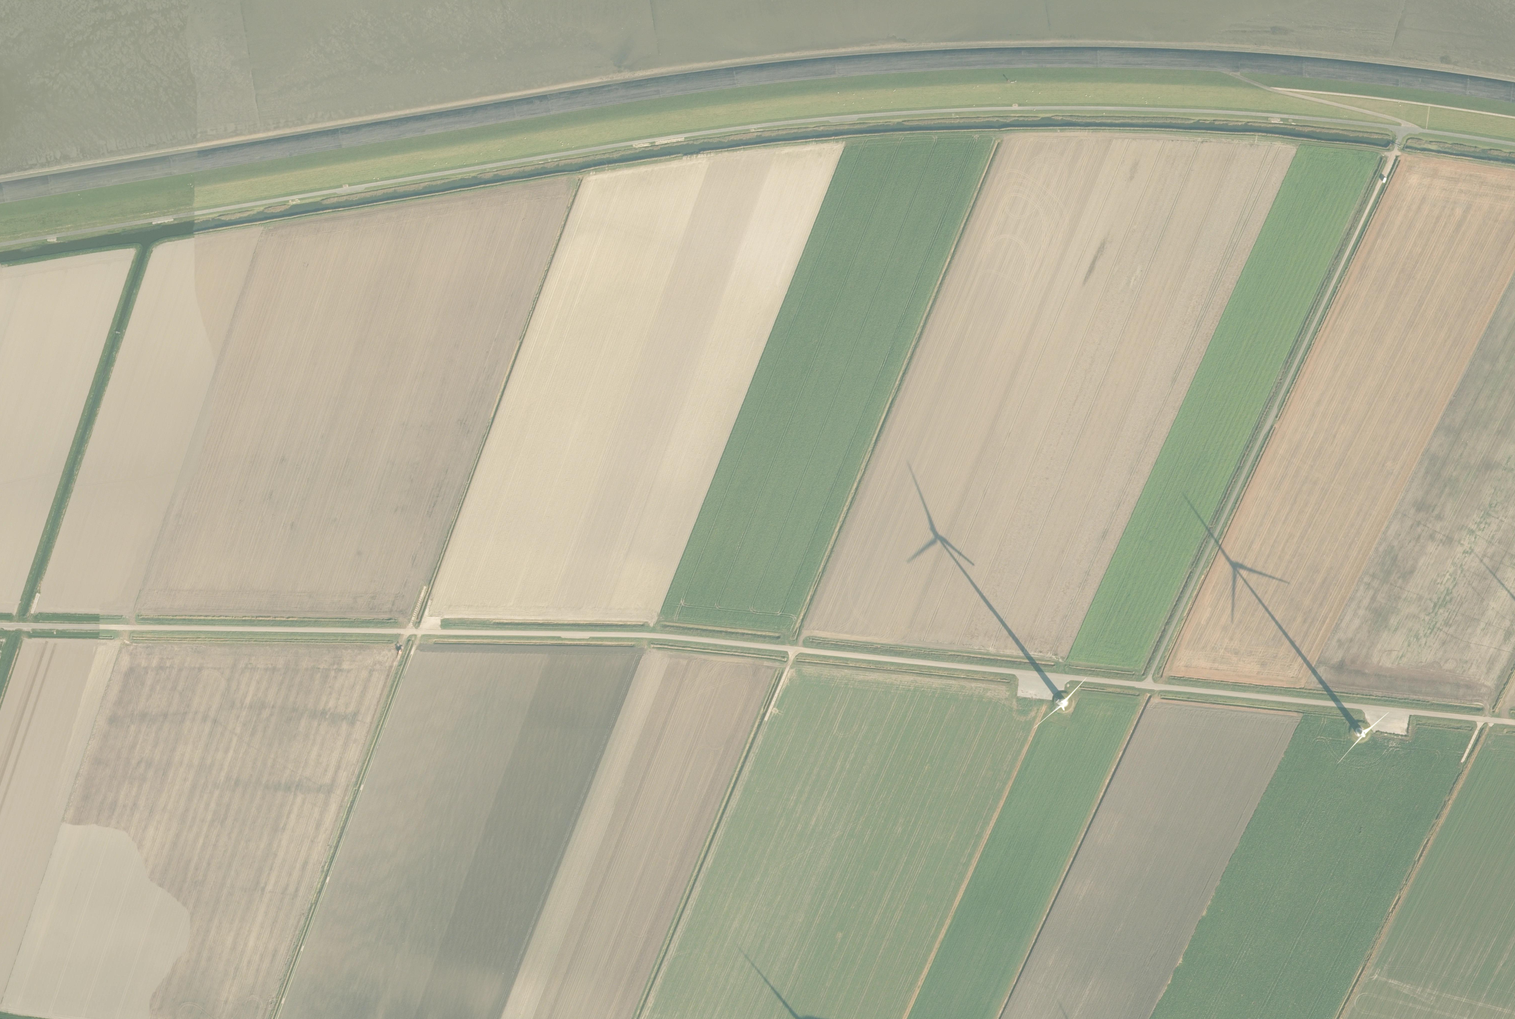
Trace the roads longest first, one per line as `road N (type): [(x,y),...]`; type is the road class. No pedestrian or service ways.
road 1 (unclassified): [(1146,685),(651,635),(0,625)]
road 2 (unclassified): [(1146,685),(1406,130)]
road 3 (unclassified): [(1514,724),(1146,685)]

